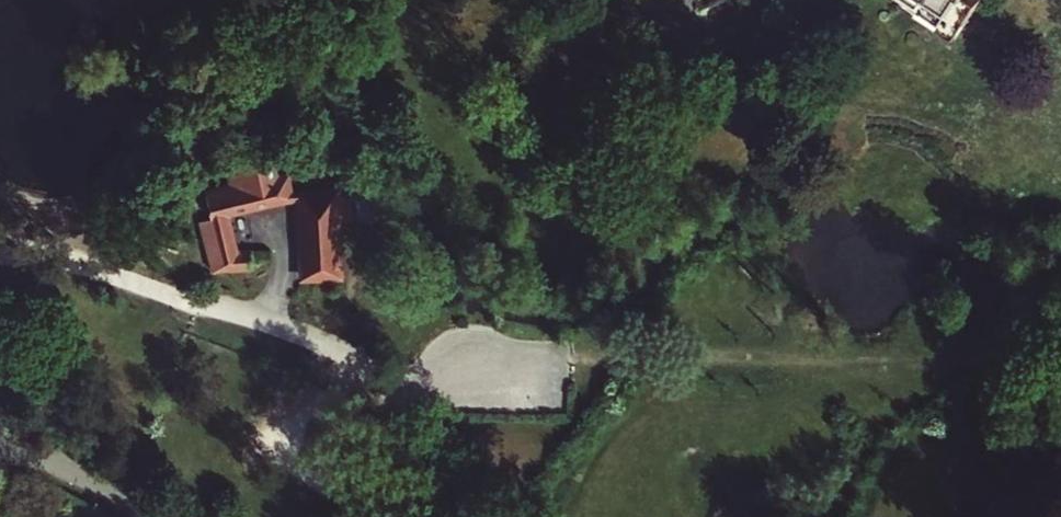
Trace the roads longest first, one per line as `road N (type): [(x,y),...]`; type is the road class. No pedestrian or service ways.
road 1 (residential): [(0,449),(85,476),(154,516)]

